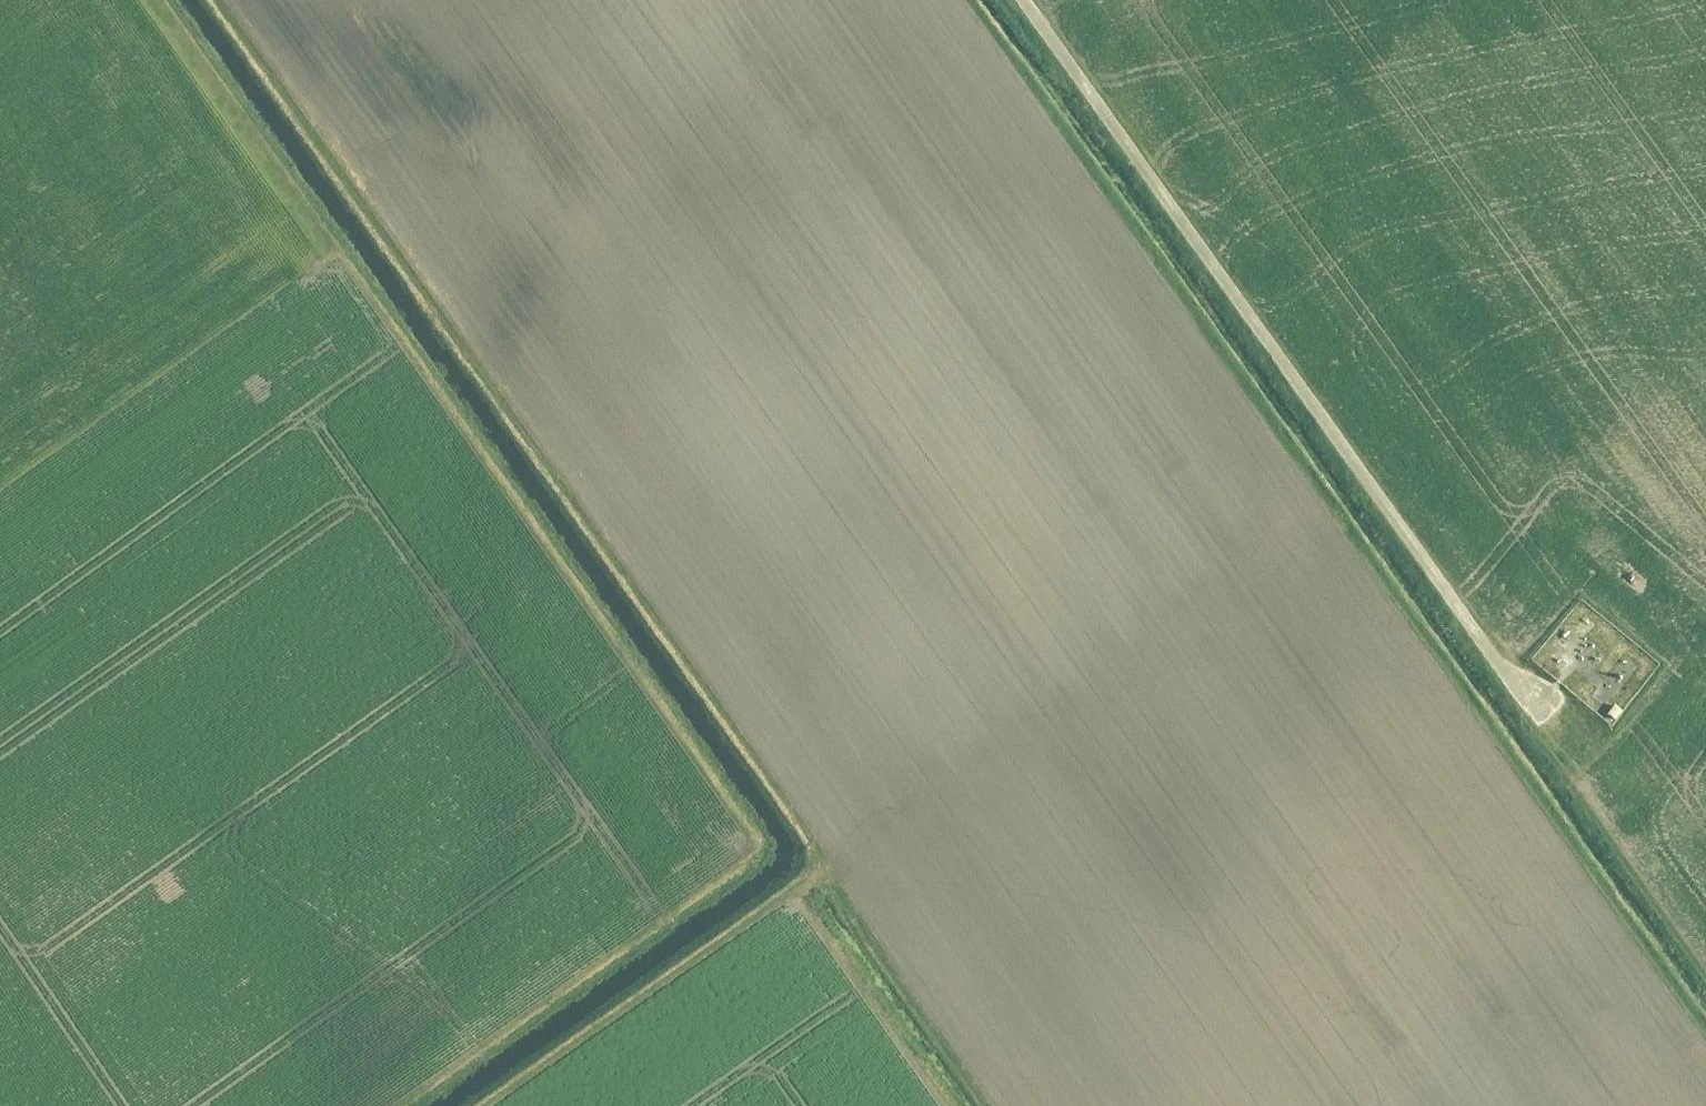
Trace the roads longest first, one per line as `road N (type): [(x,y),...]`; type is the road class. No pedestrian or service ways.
road 1 (unclassified): [(1525,705),(1019,0)]

